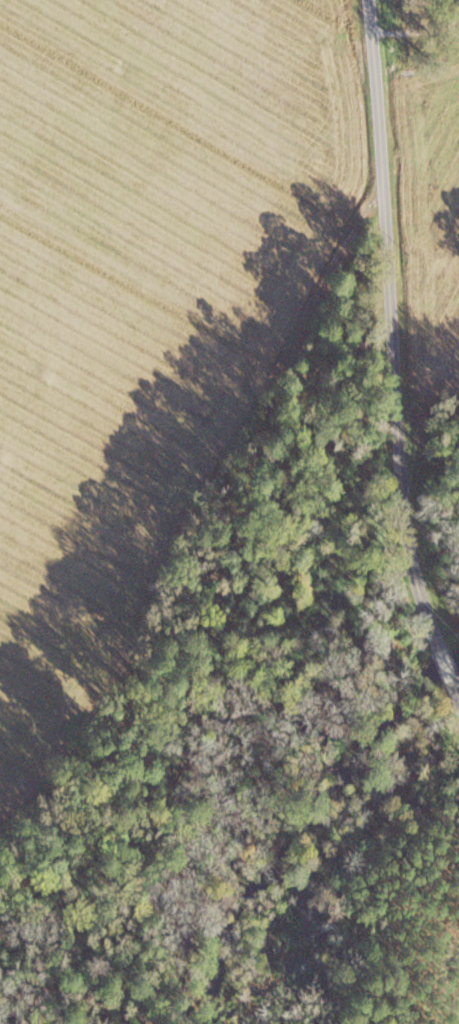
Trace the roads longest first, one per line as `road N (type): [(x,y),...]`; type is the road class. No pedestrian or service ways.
road 1 (residential): [(0,797),(17,787),(112,659),(320,176),(375,147)]
road 2 (residential): [(458,676),(402,505),(364,0)]

